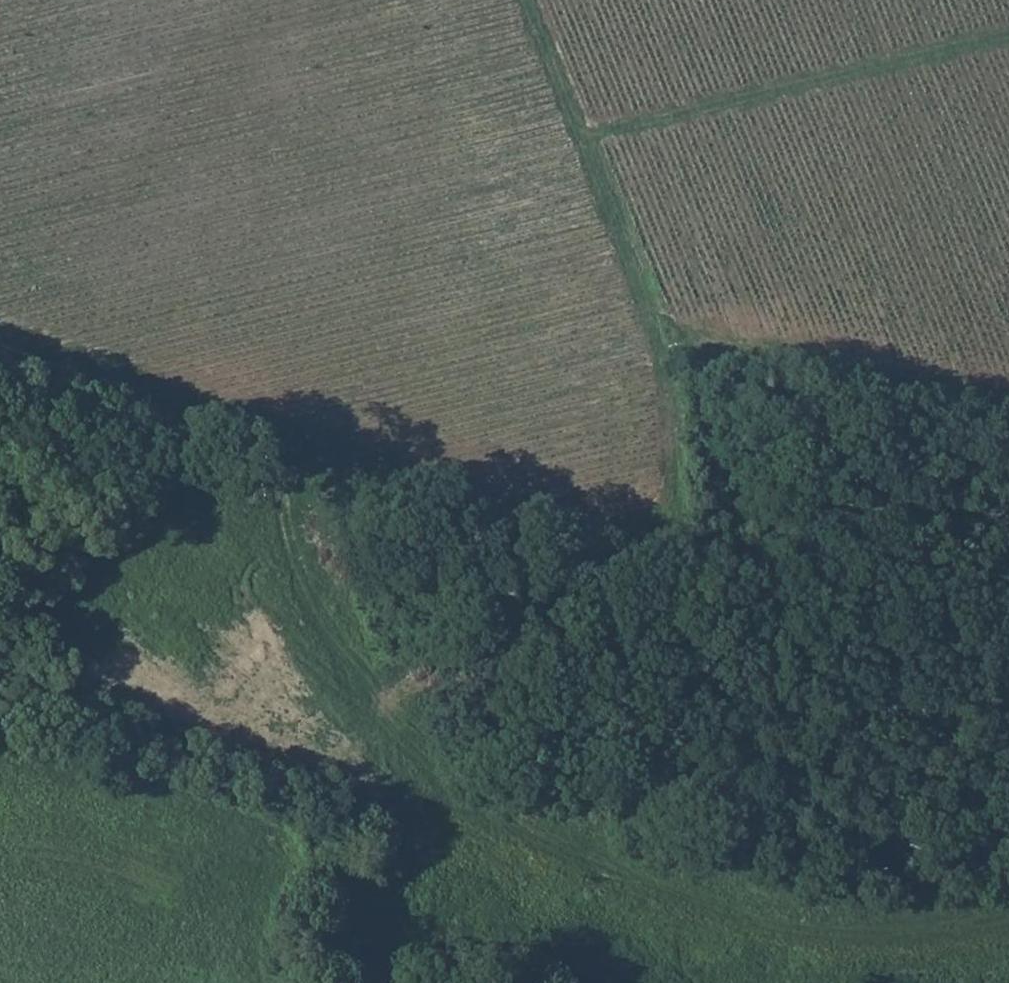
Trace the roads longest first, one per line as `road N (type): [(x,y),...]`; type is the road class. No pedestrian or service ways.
road 1 (track): [(518,0),(660,370),(660,510),(618,530),(0,327)]

